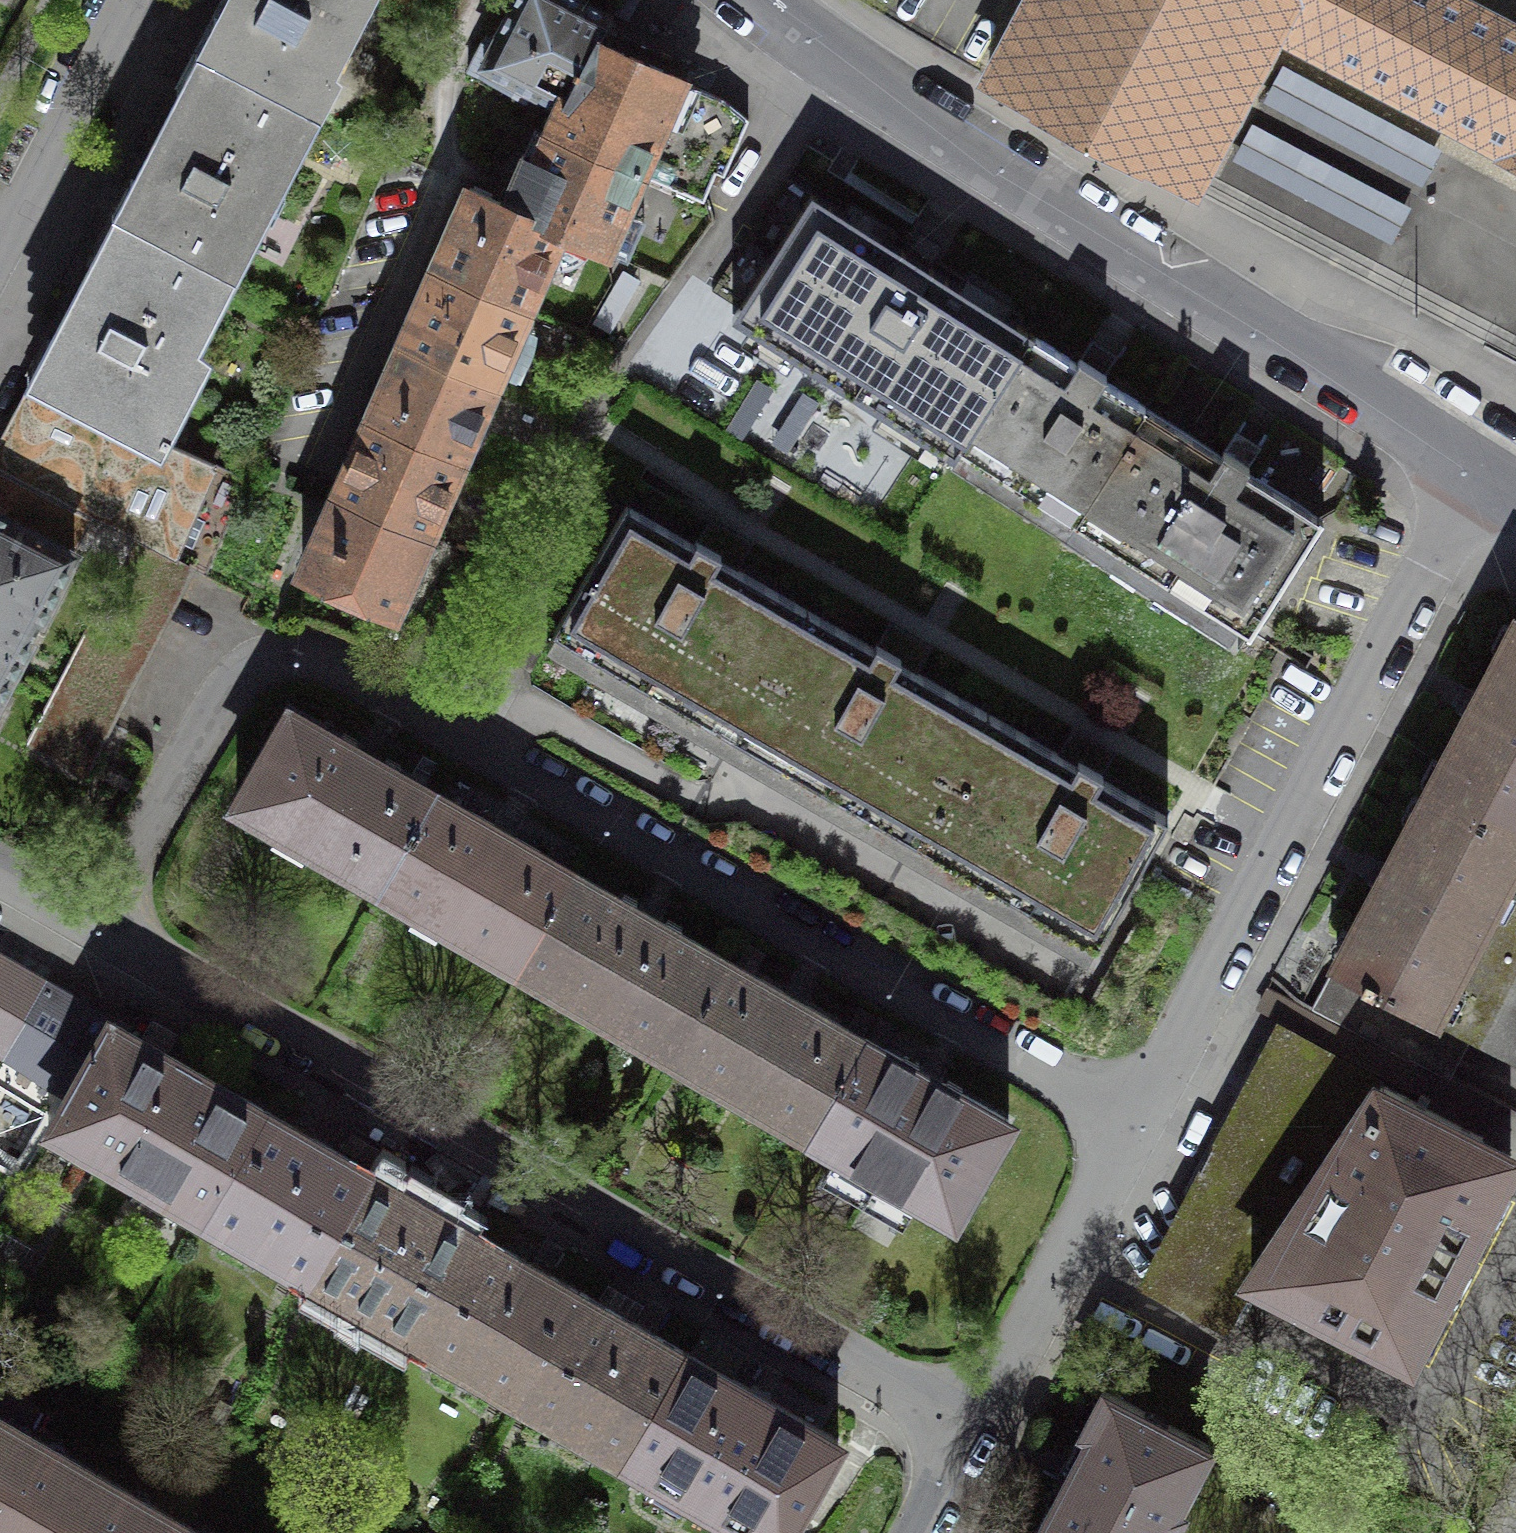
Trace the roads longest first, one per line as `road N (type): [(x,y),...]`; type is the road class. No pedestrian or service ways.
road 1 (residential): [(0,868),(974,1430)]
road 2 (residential): [(1484,468),(974,1430)]
road 3 (residential): [(1484,468),(928,133),(757,0)]
road 4 (residential): [(0,232),(122,0)]

